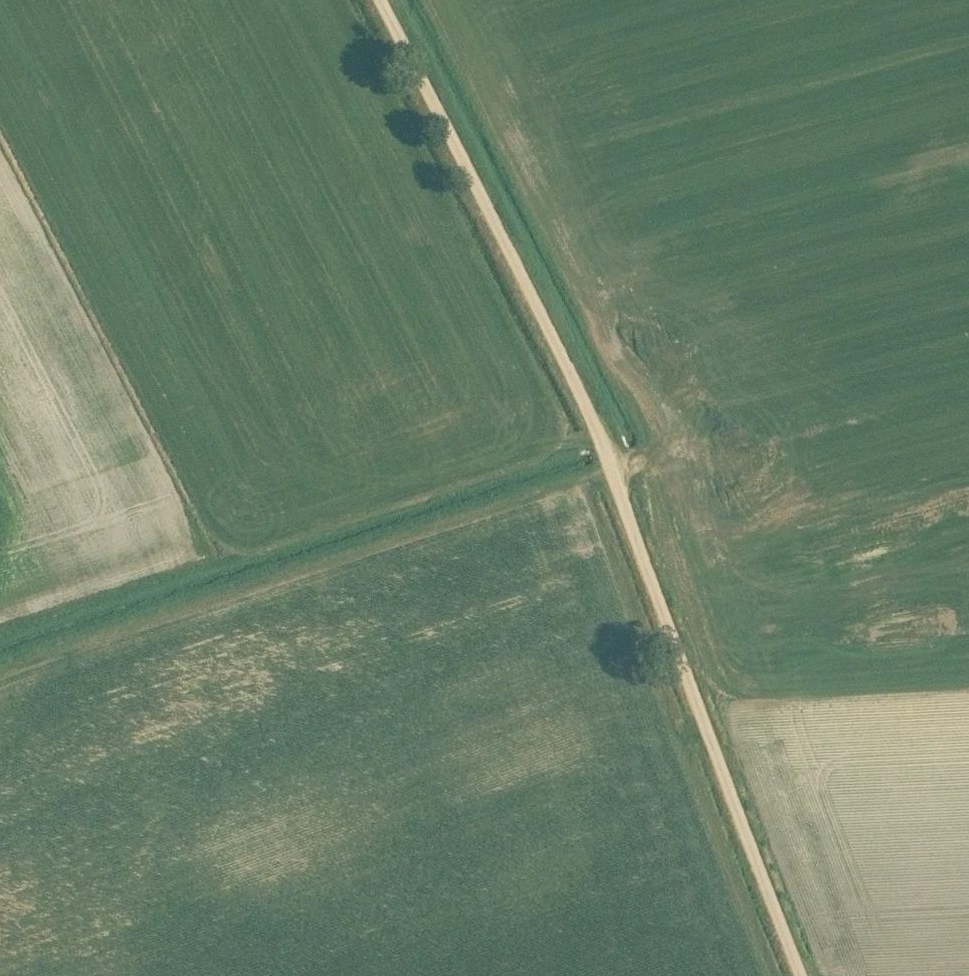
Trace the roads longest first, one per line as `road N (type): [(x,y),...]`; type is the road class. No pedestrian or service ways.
road 1 (track): [(379,0),(616,465),(809,975)]

